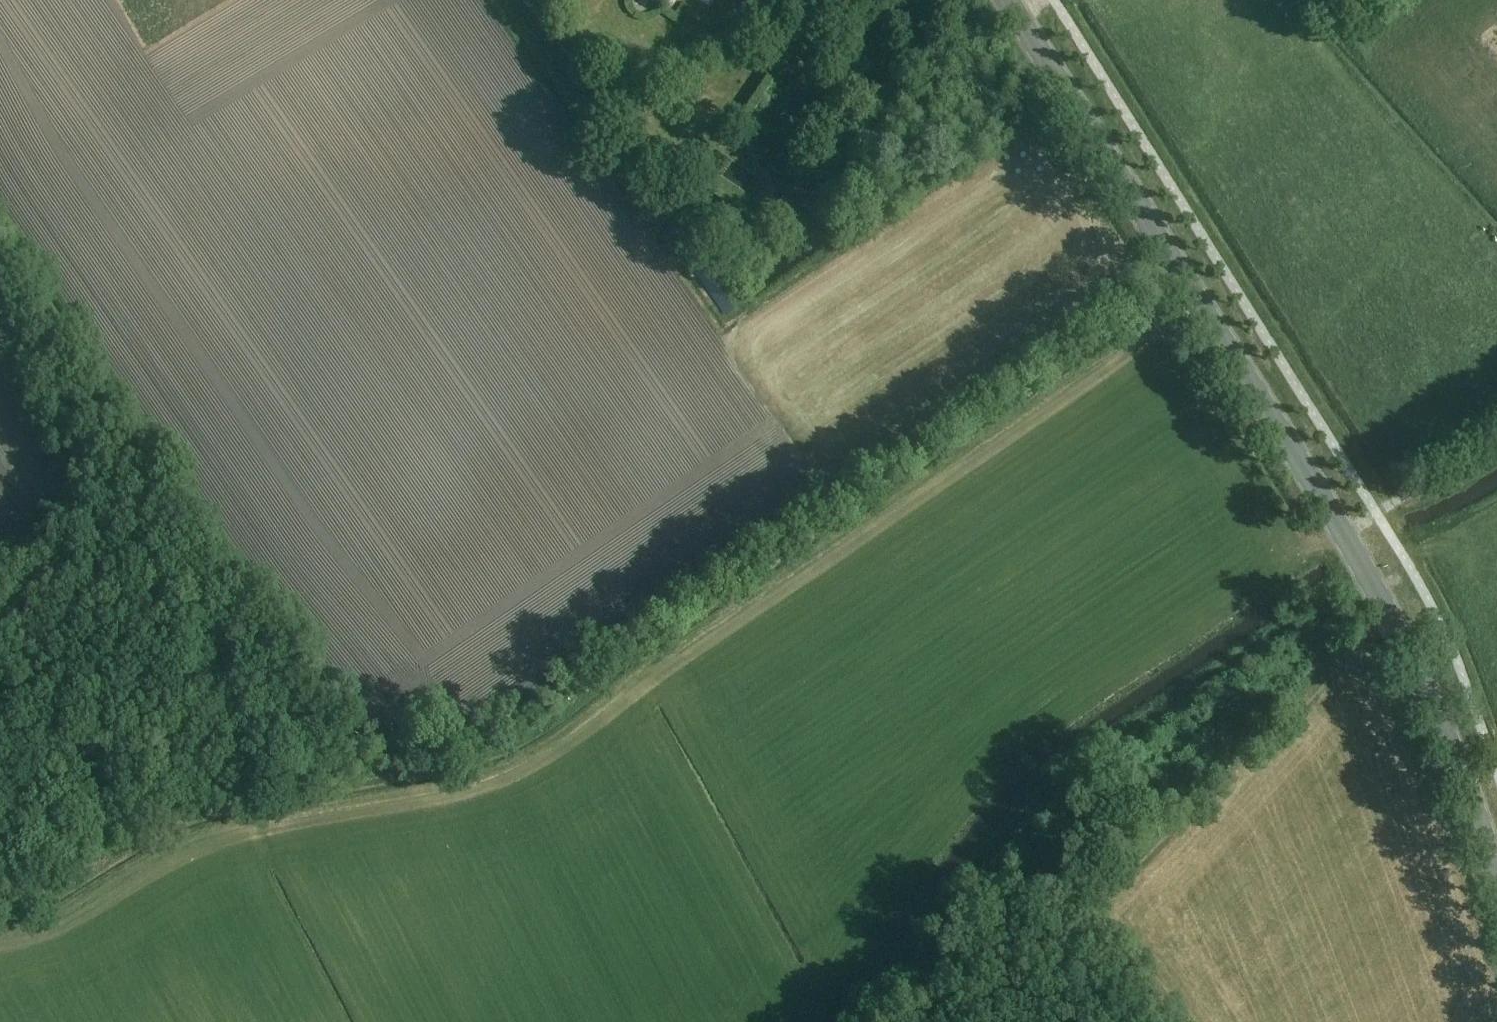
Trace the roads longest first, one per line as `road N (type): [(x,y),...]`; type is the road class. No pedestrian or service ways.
road 1 (primary): [(1496,873),(1470,793),(1387,610),(1008,0)]
road 2 (track): [(1496,454),(1377,514)]

